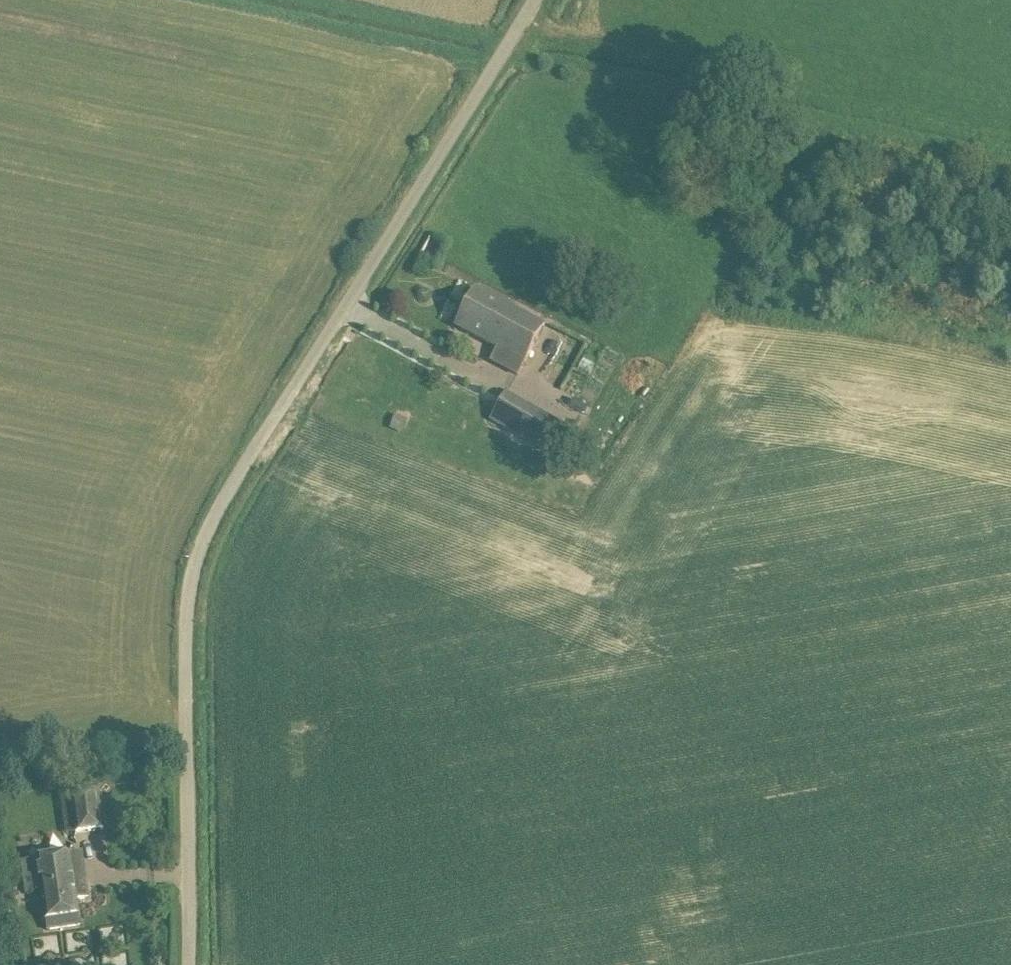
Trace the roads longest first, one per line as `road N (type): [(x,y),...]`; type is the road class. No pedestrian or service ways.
road 1 (unclassified): [(195,964),(196,571),(207,531),(536,0)]

